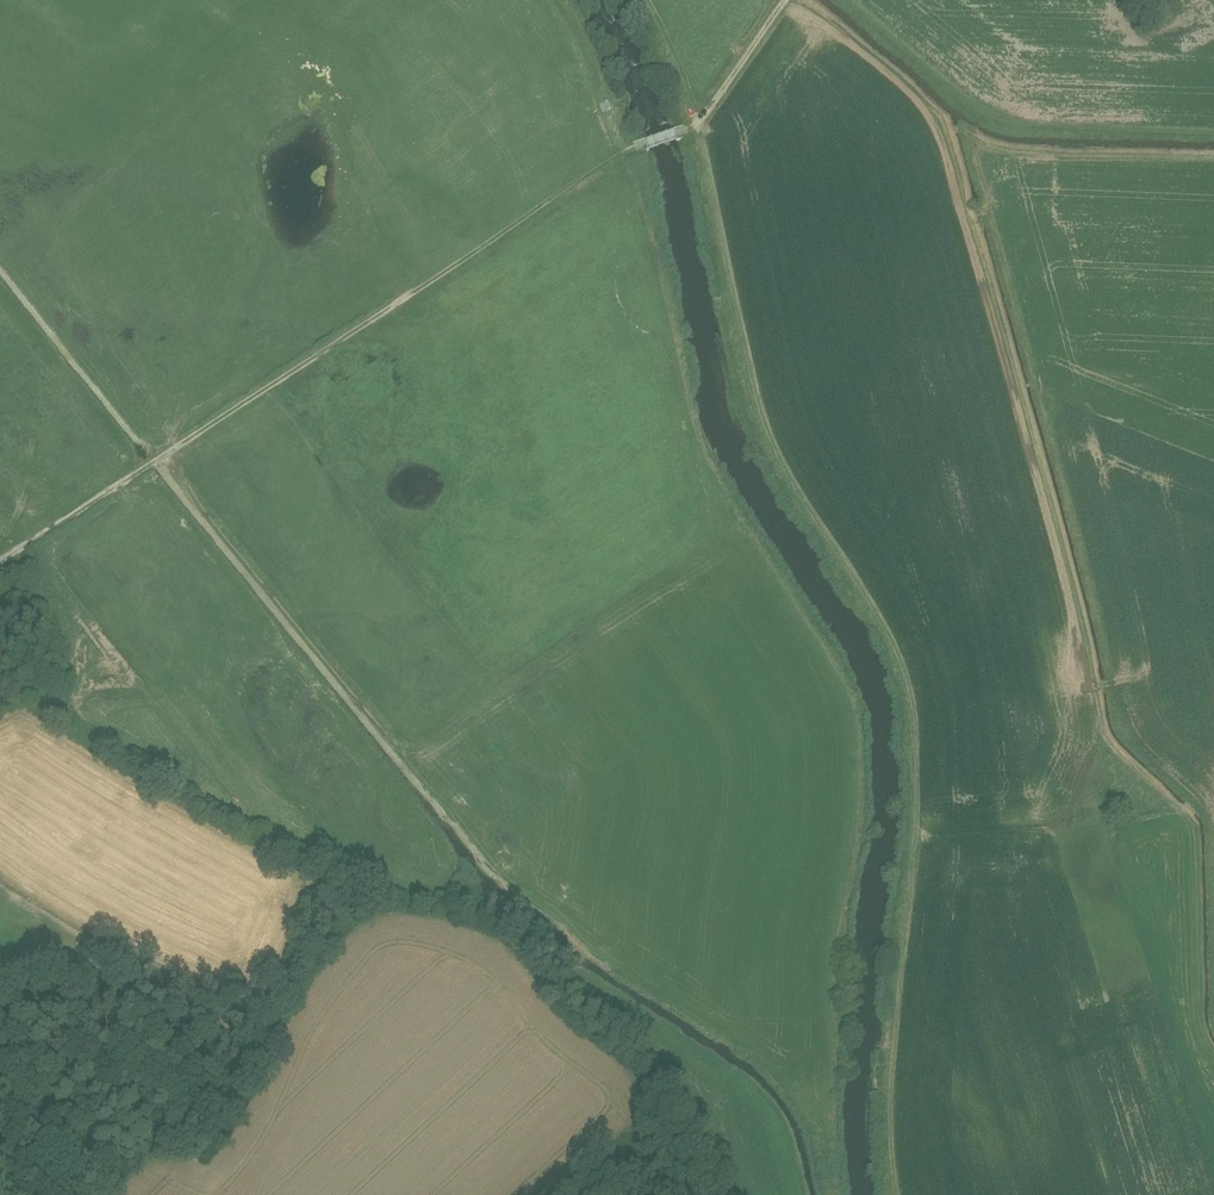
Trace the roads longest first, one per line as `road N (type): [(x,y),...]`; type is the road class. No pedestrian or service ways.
road 1 (track): [(0,560),(633,148),(693,125)]
road 2 (track): [(784,0),(693,125)]

